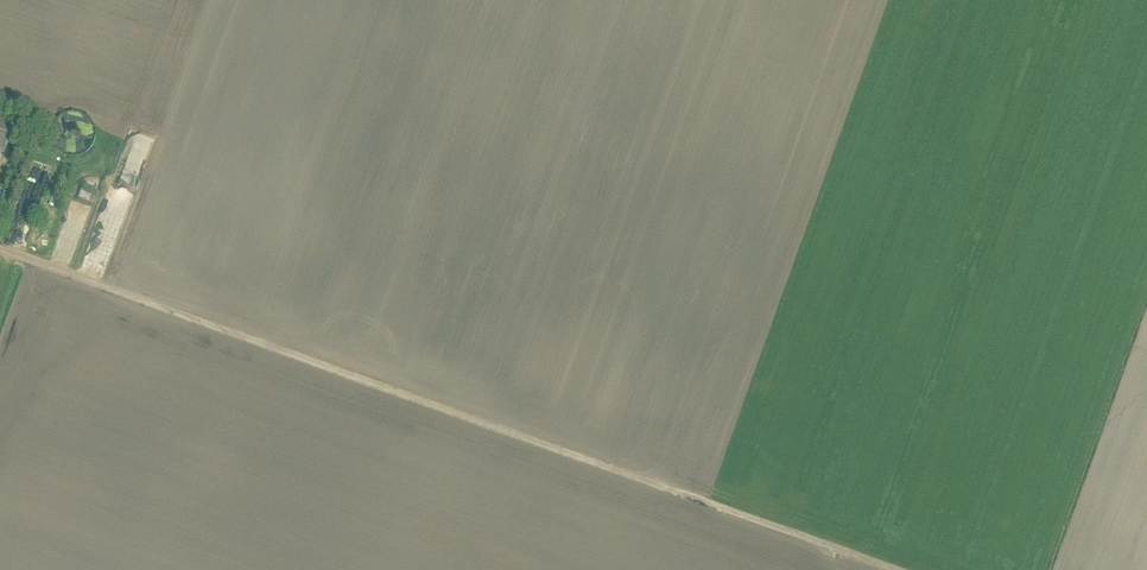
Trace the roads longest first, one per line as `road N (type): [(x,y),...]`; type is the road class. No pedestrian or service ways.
road 1 (track): [(891,569),(0,248)]

